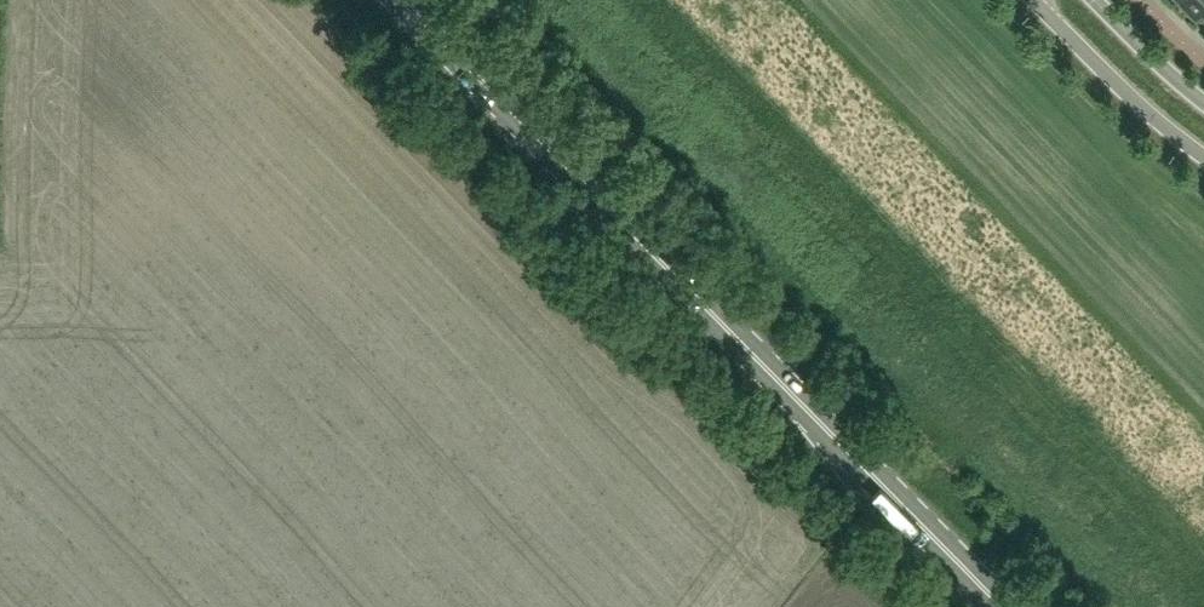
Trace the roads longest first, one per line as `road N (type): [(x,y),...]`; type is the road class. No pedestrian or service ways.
road 1 (primary): [(1002,606),(401,0)]
road 2 (tertiary): [(1032,0),(1155,120),(1203,156)]
road 3 (tertiary): [(1203,104),(1092,0)]

